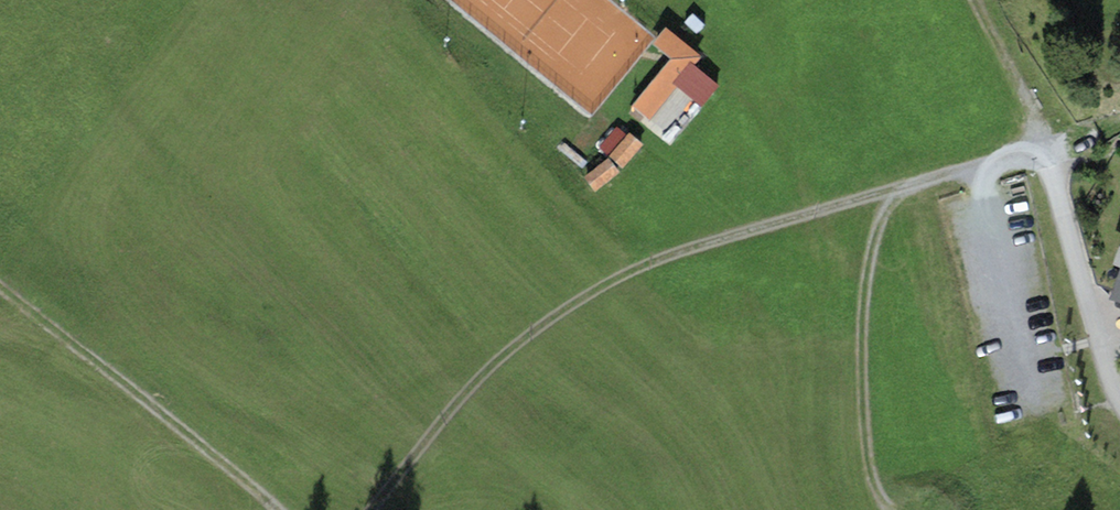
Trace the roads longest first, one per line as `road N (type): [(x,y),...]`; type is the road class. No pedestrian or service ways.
road 1 (track): [(991,161),(702,243),(580,298),(457,400),(372,509)]
road 2 (track): [(277,509),(0,288)]
road 3 (track): [(892,189),(870,257),(862,337),(864,428),(873,477),(891,509)]
road 4 (residential): [(1119,405),(1047,155)]

